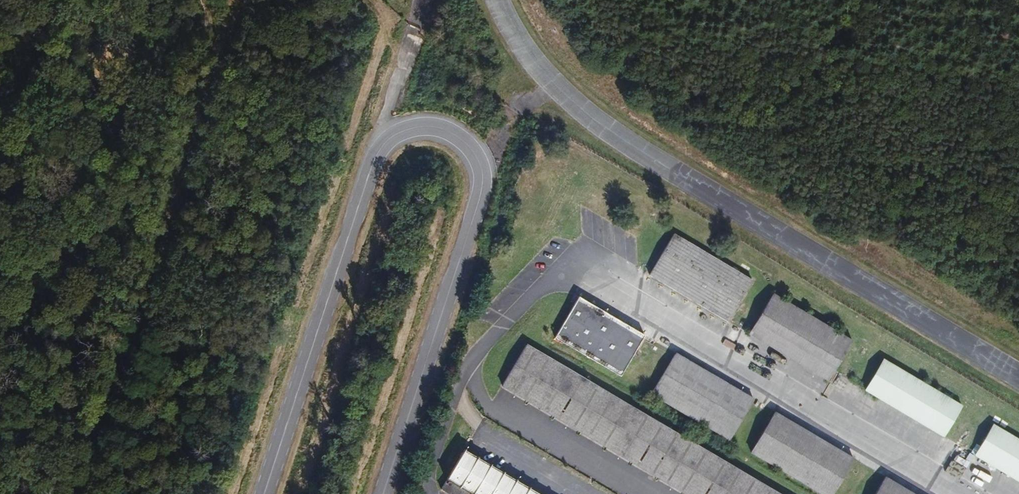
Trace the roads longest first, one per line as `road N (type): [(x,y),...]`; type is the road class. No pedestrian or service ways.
road 1 (unclassified): [(984,493),(577,264),(556,272),(472,363),(447,419),(431,477),(434,493)]
road 2 (unclassified): [(374,159),(266,493)]
road 3 (unclassified): [(384,493),(485,184)]
road 4 (unclassified): [(426,0),(374,159)]
road 5 (unclassified): [(485,184),(466,142),(443,128),(392,136),(374,159)]
road 6 (unclassified): [(485,184),(499,133),(540,71)]

